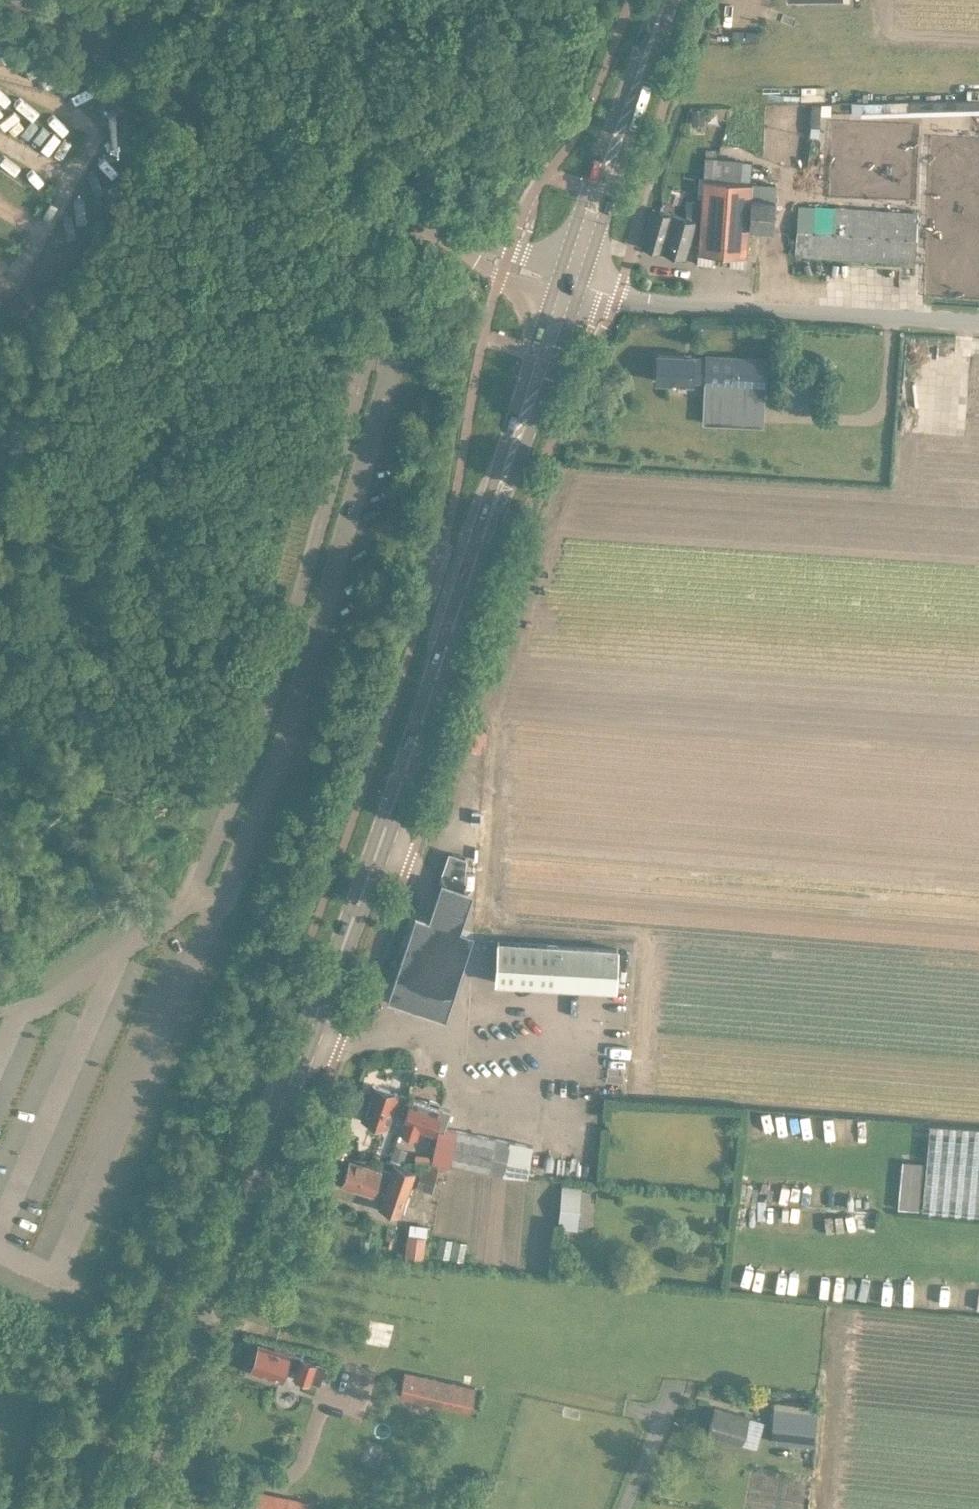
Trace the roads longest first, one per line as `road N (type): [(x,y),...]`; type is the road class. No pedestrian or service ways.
road 1 (secondary): [(122,1508),(390,821),(568,284)]
road 2 (unclassified): [(568,284),(410,226),(14,0)]
road 3 (track): [(658,1445),(659,1424),(165,1308)]
road 4 (unclassified): [(978,324),(648,304),(568,284)]
road 5 (secondary): [(568,284),(668,0)]

